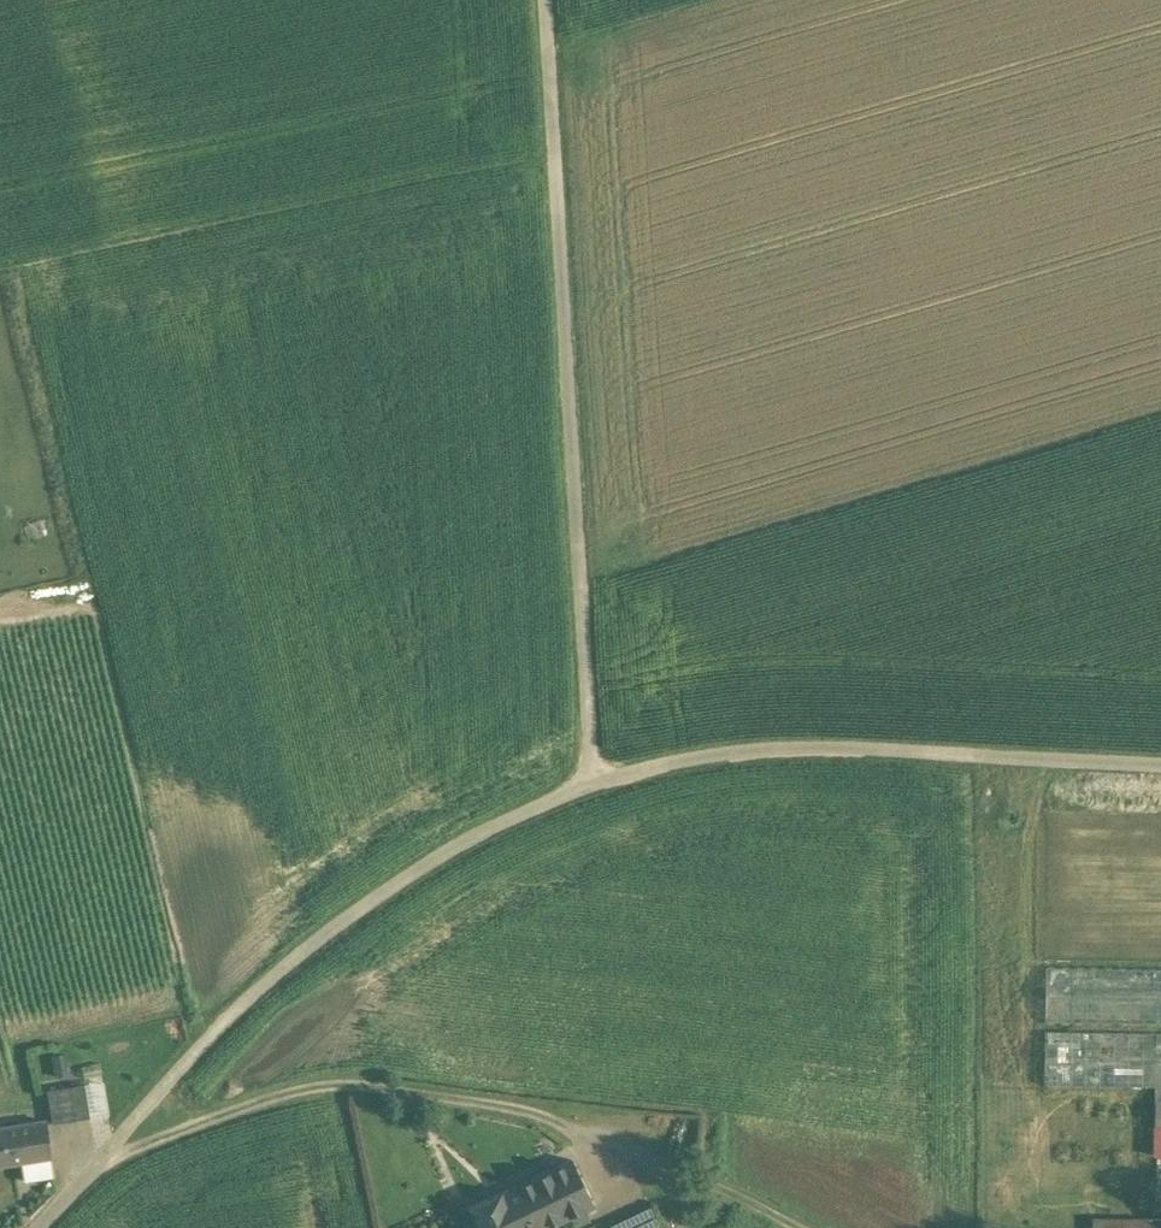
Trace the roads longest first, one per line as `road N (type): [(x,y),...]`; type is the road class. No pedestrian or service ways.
road 1 (track): [(34,1227),(290,963),(443,854),(542,805),(648,768),(754,749),(1160,765)]
road 2 (track): [(592,785),(545,0)]
road 3 (track): [(95,1163),(271,1099),(374,1086),(526,1111),(798,1227)]

